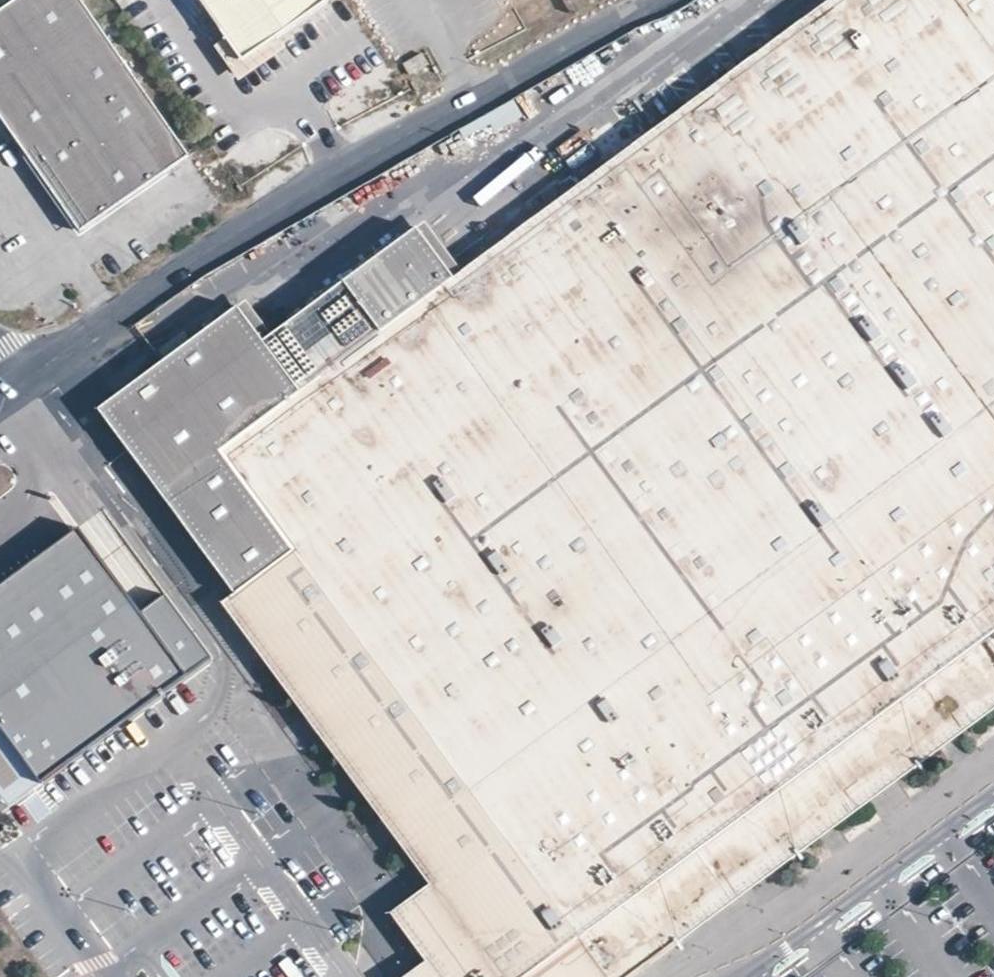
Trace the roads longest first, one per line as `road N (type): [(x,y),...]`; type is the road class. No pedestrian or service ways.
road 1 (unclassified): [(13,388),(226,239),(648,0)]

